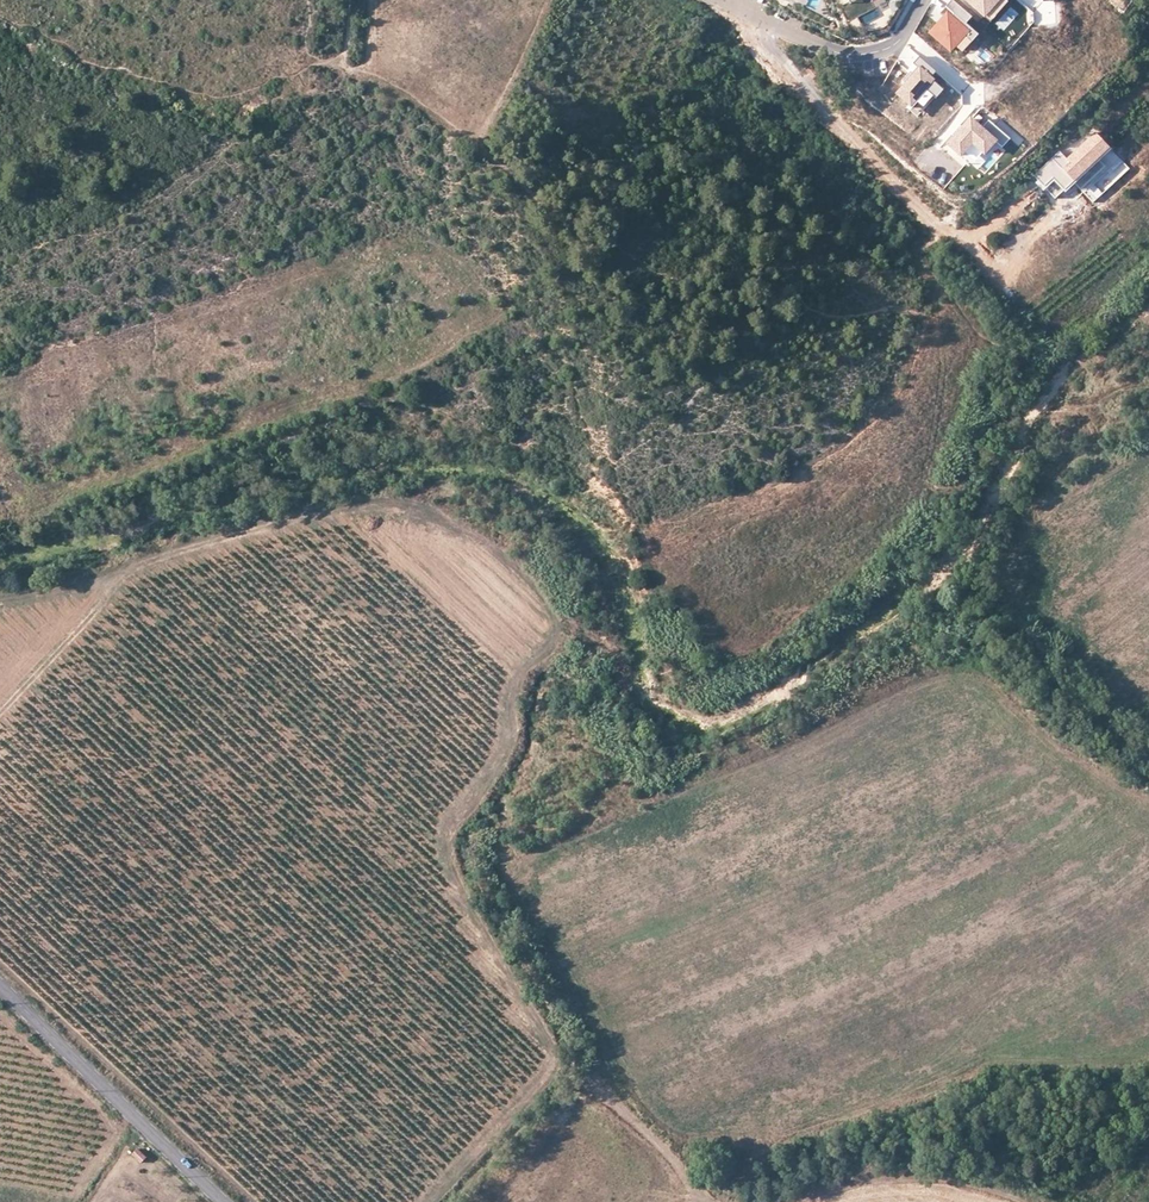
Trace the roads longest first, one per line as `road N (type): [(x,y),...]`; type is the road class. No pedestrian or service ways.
road 1 (tertiary): [(0,987),(222,1201)]
road 2 (track): [(765,20),(770,43),(804,87),(933,223),(964,236)]
road 3 (residential): [(923,0),(892,44),(846,54),(724,0)]

